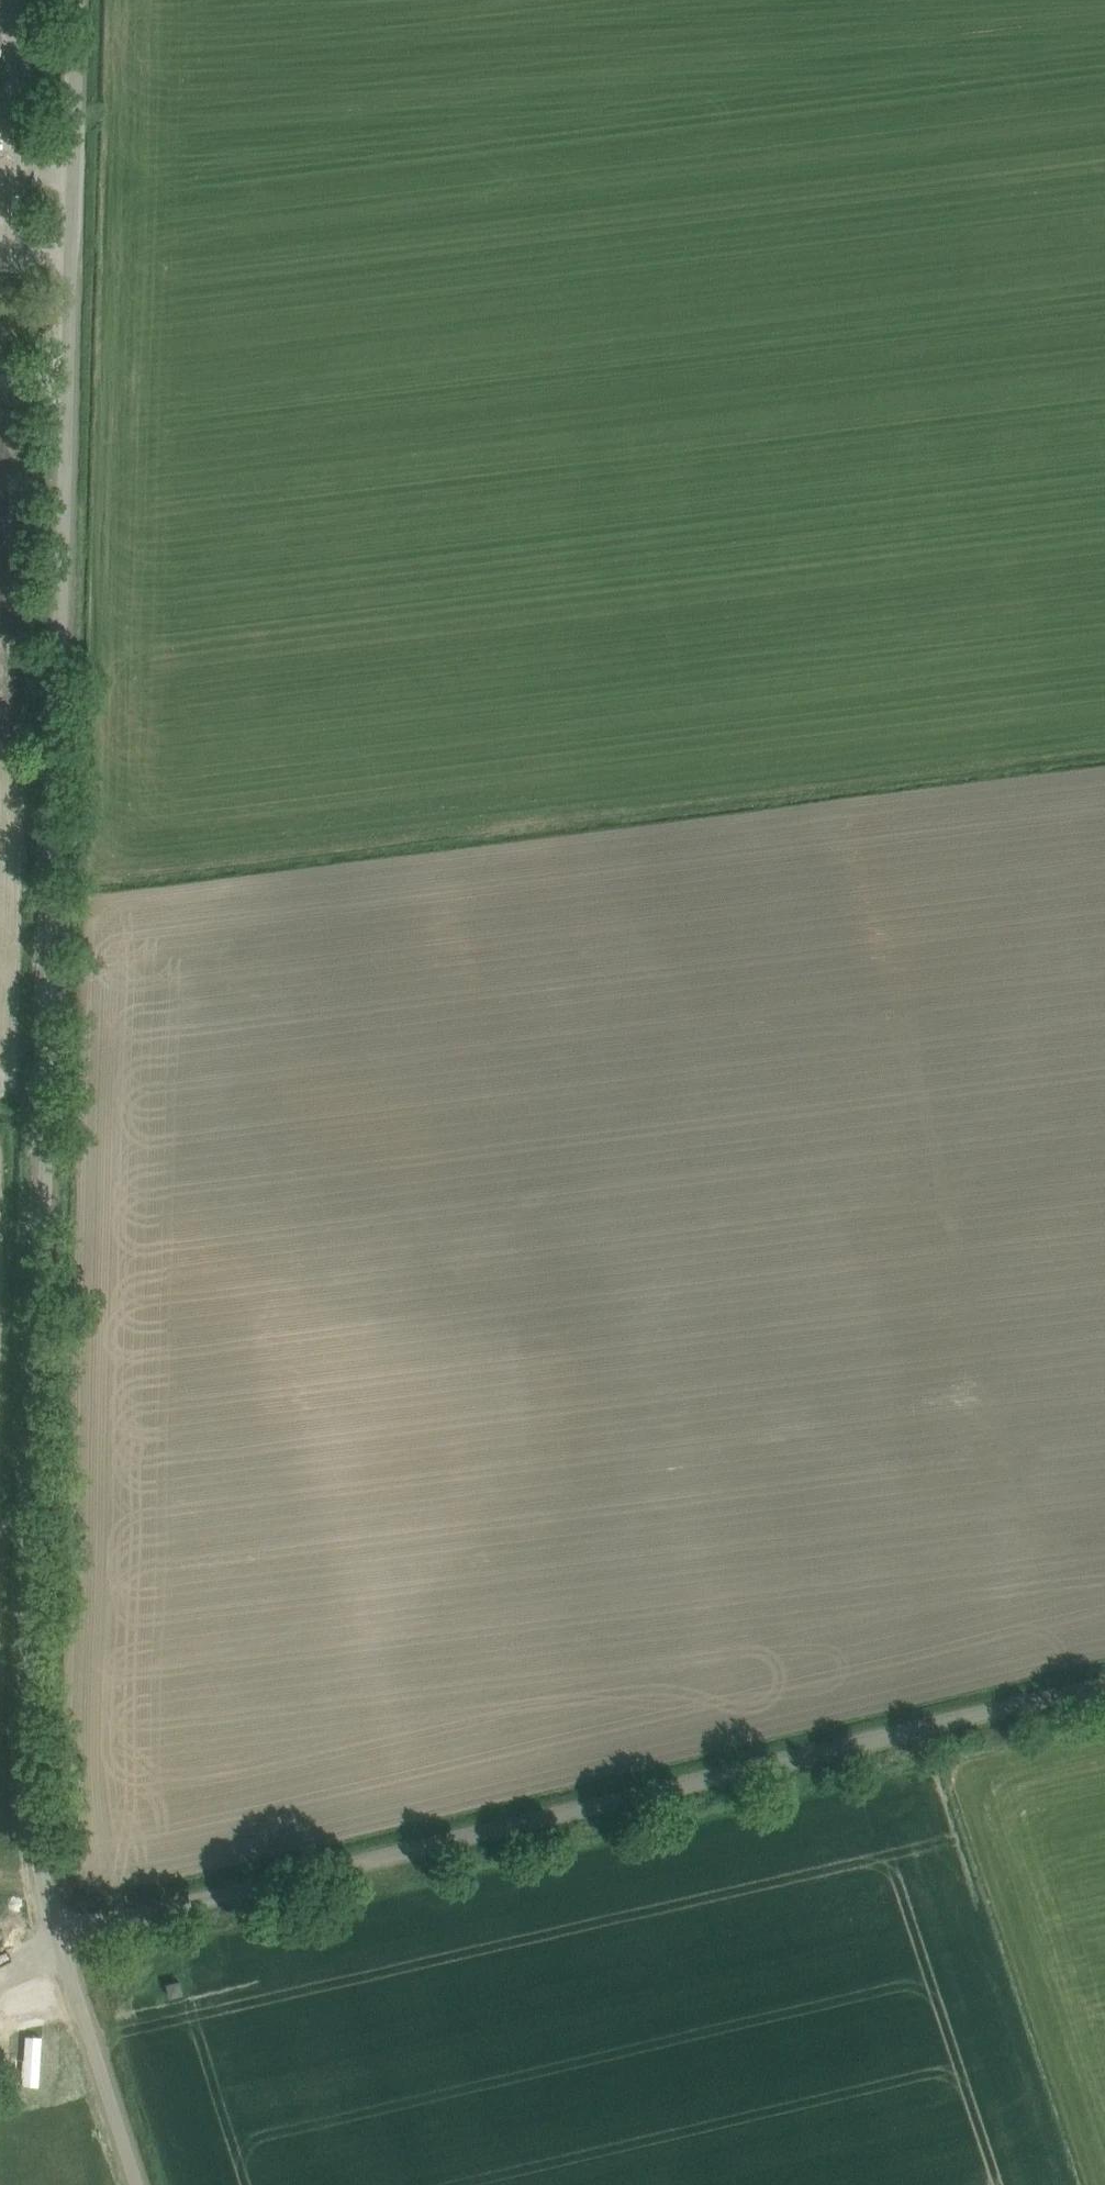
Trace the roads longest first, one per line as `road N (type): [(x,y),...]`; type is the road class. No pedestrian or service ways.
road 1 (unclassified): [(73,1947),(49,1859),(39,1761),(86,0)]
road 2 (unclassified): [(73,1947),(1104,1690)]
road 3 (unclassified): [(146,2184),(73,1947)]

